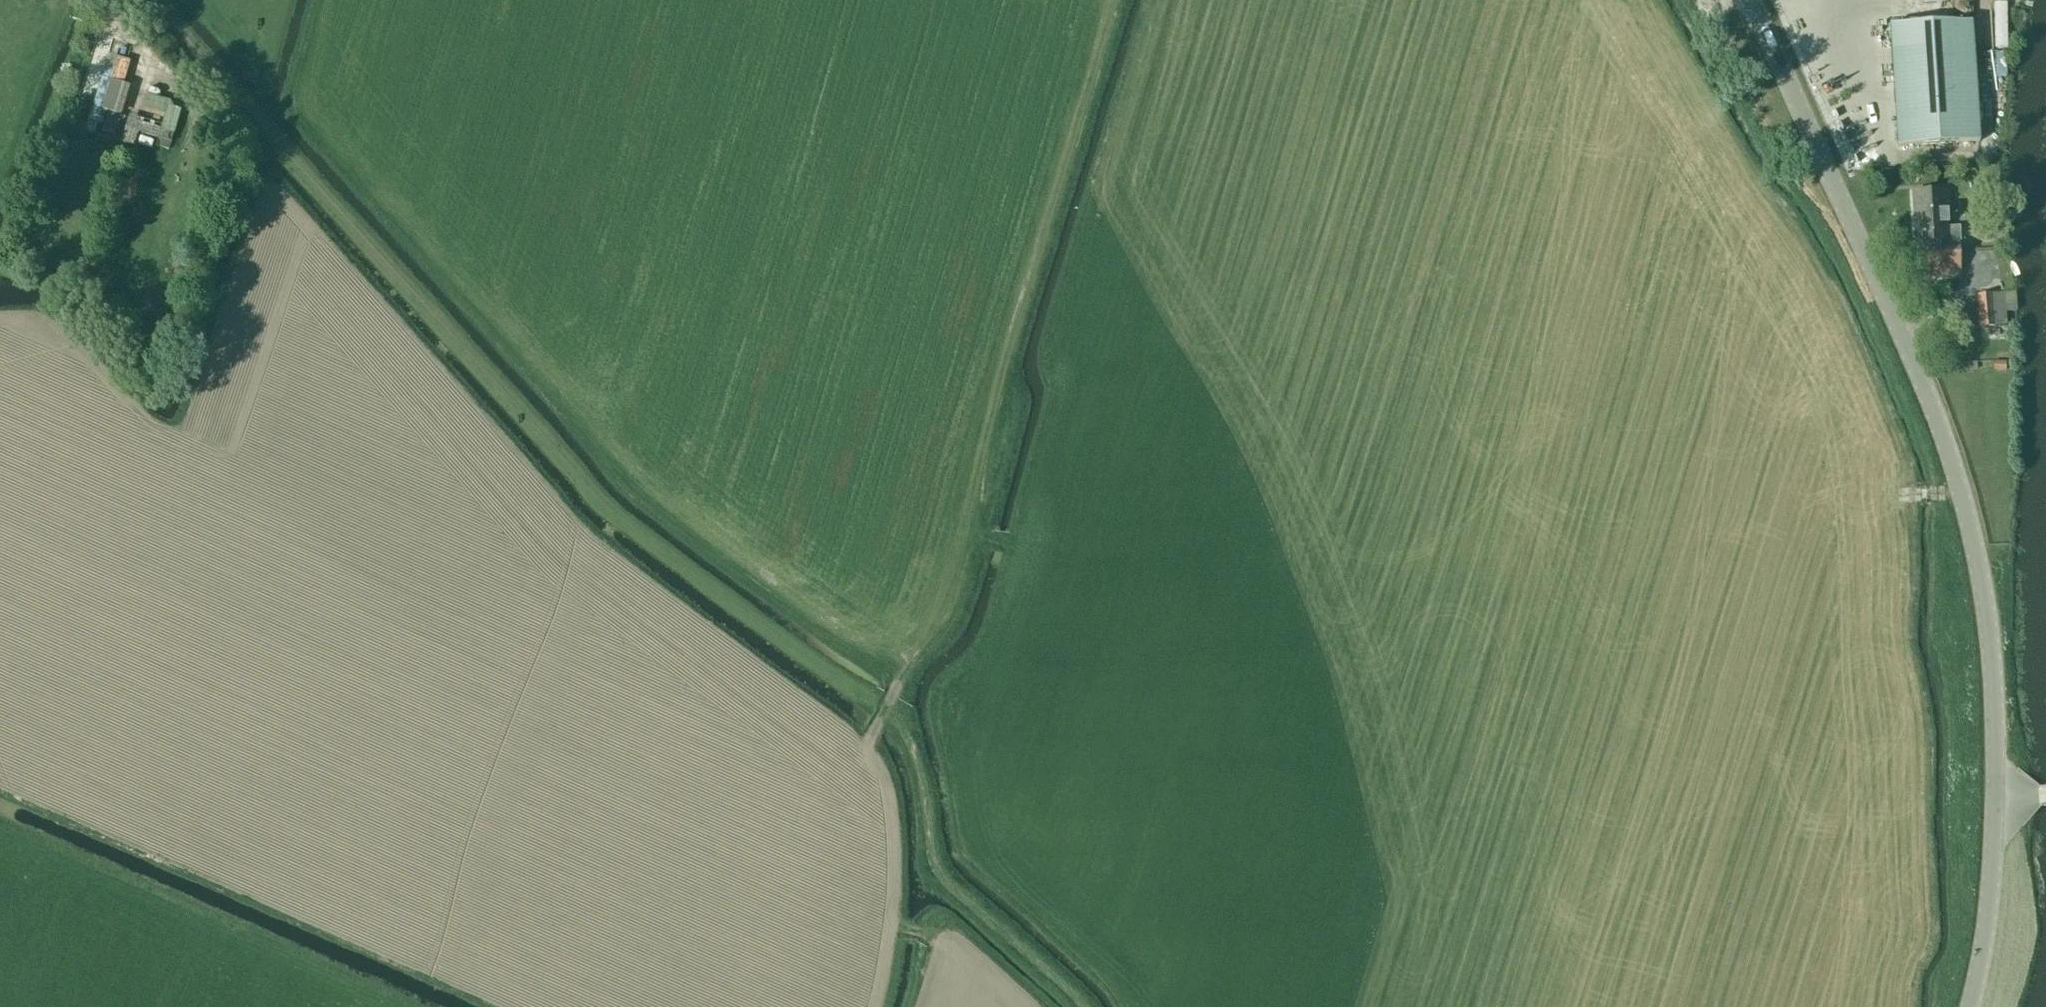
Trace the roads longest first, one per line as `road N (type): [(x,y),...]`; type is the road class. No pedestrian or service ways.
road 1 (track): [(1082,1006),(938,878),(922,784),(892,717),(602,501),(153,0)]
road 2 (tertiary): [(1968,1006),(1990,900),(1995,797),(1990,646),(1975,547),(1941,425),(1748,0)]

